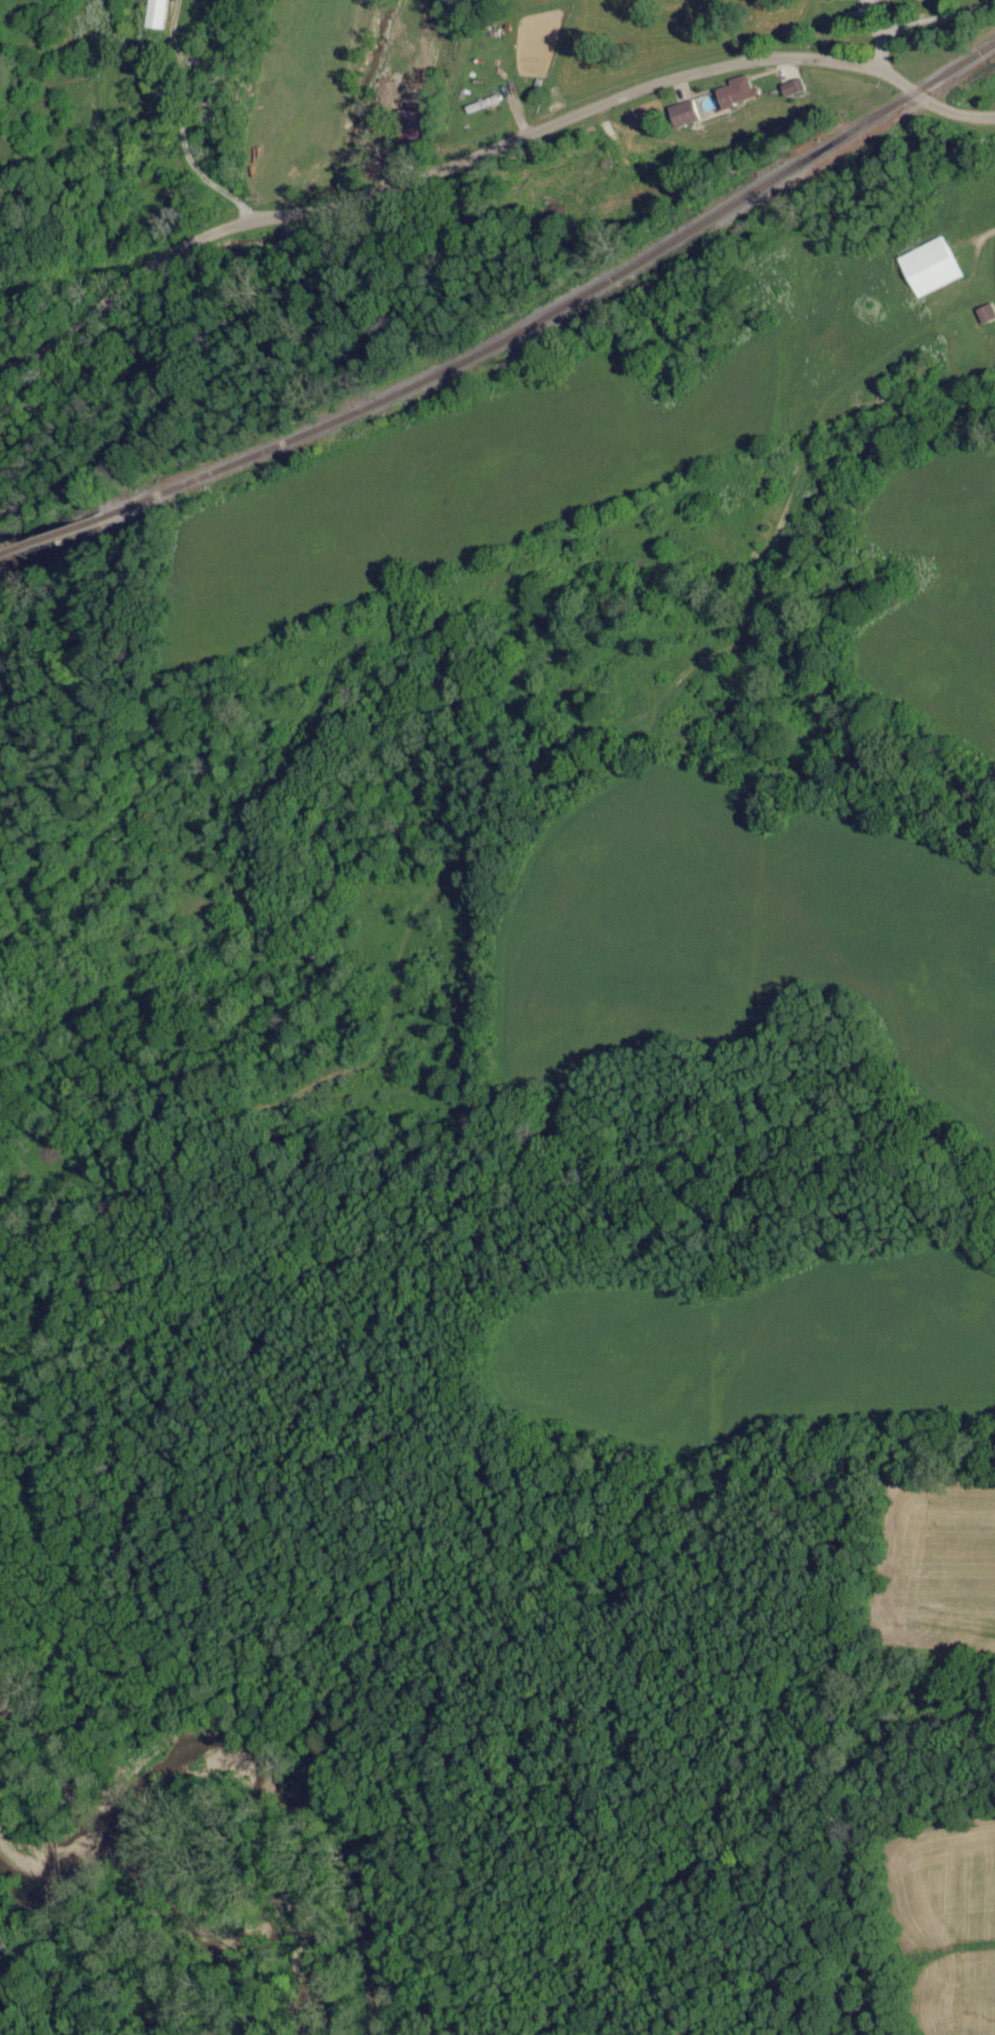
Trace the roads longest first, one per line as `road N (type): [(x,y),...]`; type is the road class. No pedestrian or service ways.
road 1 (residential): [(0,369),(29,359),(177,247),(212,231),(356,199),(692,71),(777,57),(856,62),(942,108),(994,115)]

